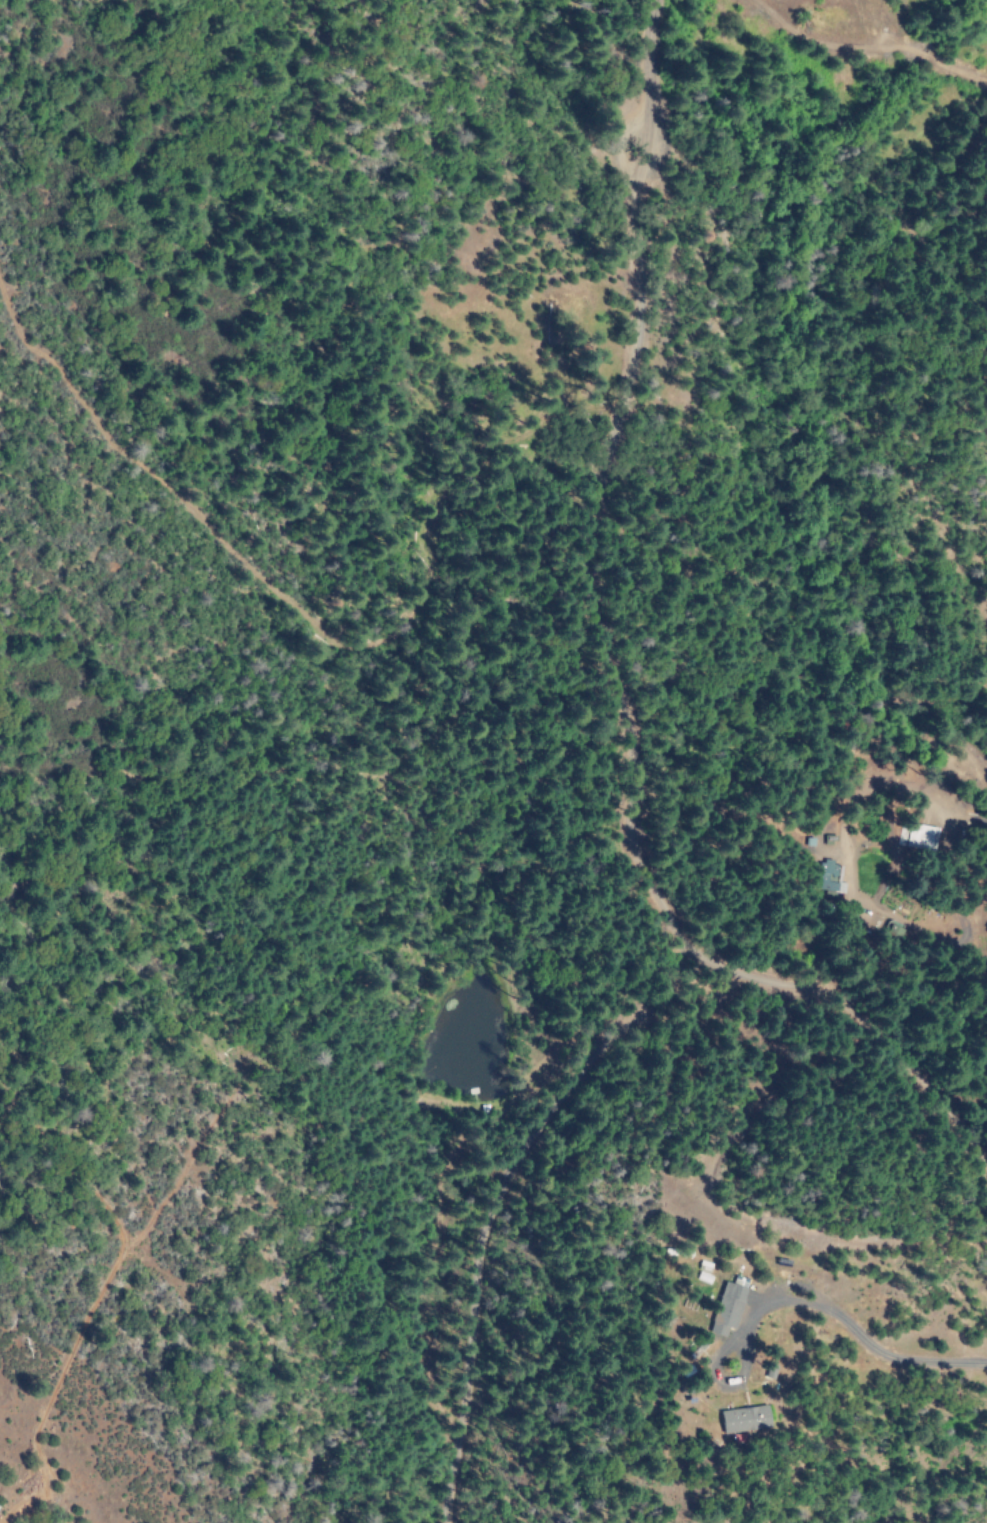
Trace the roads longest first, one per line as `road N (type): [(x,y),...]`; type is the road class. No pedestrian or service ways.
road 1 (residential): [(838,992),(737,974),(669,941),(599,483),(633,378),(637,258),(659,90),(649,0)]
road 2 (track): [(986,1154),(838,992)]

